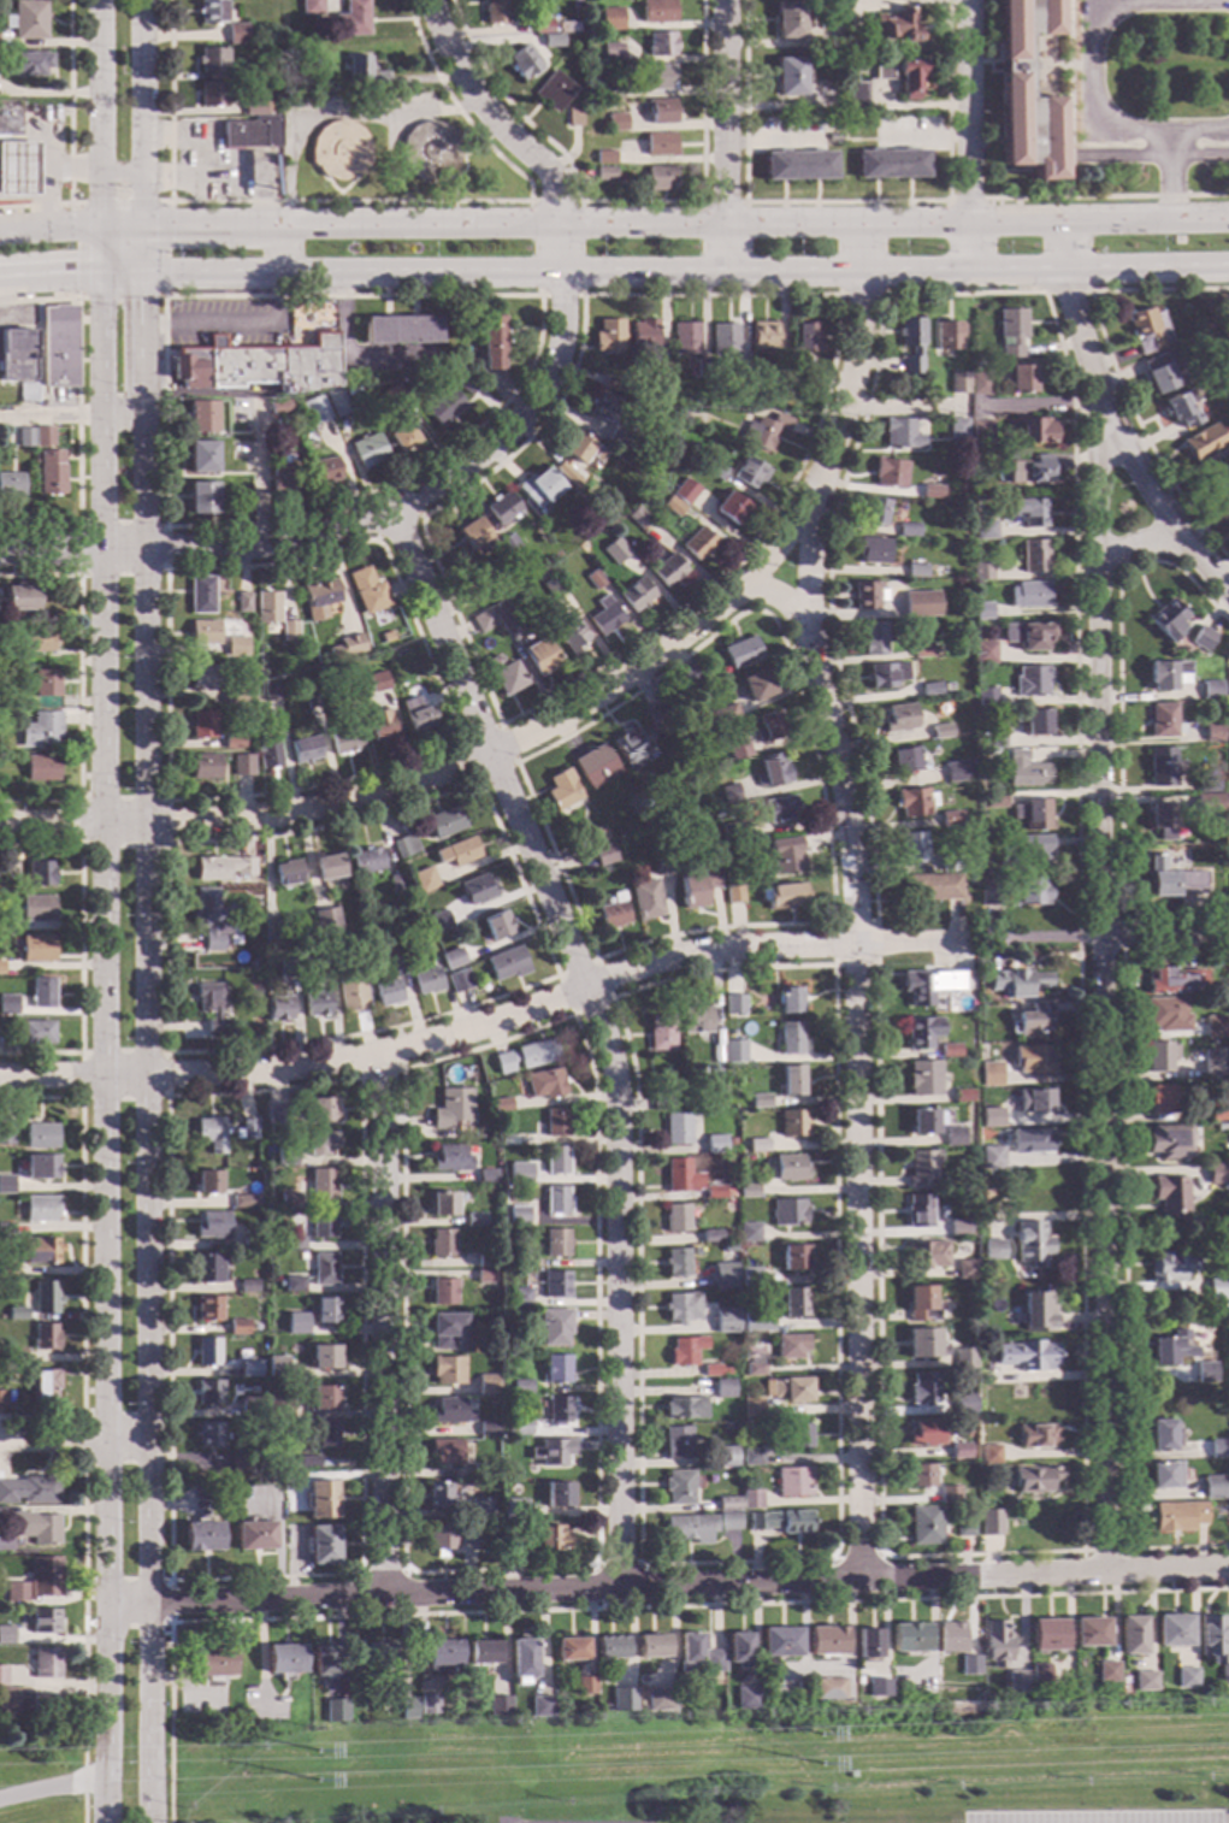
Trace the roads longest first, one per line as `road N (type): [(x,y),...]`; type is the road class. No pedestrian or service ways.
road 1 (residential): [(620,1587),(616,1116),(608,1052),(394,514),(461,474),(538,406),(561,330),(556,190),(551,175),(468,83),(431,0)]
road 2 (tertiary): [(154,1822),(142,226)]
road 3 (tertiary): [(104,273),(104,1780)]
road 4 (residential): [(1104,1571),(1104,420)]
road 5 (residential): [(1228,1569),(104,1601)]
road 6 (residential): [(811,505),(735,594),(690,631),(601,696),(472,765),(339,808),(256,820),(0,824)]
road 7 (residential): [(855,945),(733,950),(652,966),(454,1038),(290,1070),(0,1080)]
road 8 (primary): [(104,273),(968,271)]
road 9 (primary): [(967,225),(142,226)]
road 10 (residential): [(855,945),(837,754),(805,625),(805,574),(811,505),(857,371),(861,228)]
road 11 (residential): [(859,1581),(855,945)]
road 12 (residential): [(386,1595),(382,1056)]
road 13 (residential): [(394,514),(241,550),(0,550)]
road 14 (residential): [(1228,597),(1181,544),(1104,420),(1060,270)]
road 15 (residential): [(722,272),(721,0)]
road 16 (residential): [(102,0),(104,228)]
road 17 (residential): [(142,226),(140,0)]
road 18 (residential): [(965,0),(967,225)]
road 19 (primary): [(1060,270),(1228,271)]
road 20 (residential): [(153,1440),(0,1443)]
road 21 (primary): [(142,226),(0,234)]
road 22 (residential): [(1228,929),(1101,933)]

